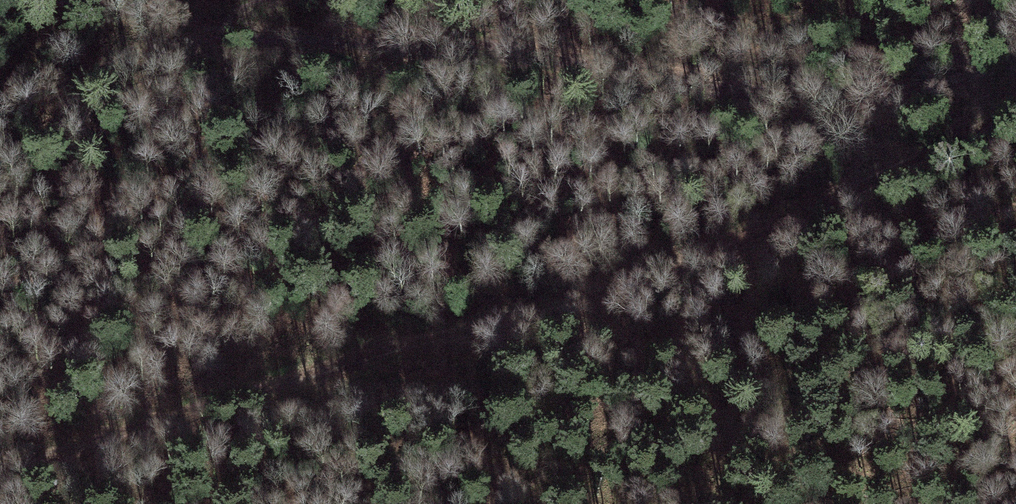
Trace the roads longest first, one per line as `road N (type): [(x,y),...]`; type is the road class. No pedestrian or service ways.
road 1 (track): [(1015,107),(645,285),(380,348),(0,467)]
road 2 (track): [(223,27),(444,47),(824,98),(1015,66)]
road 3 (track): [(0,108),(223,27)]
road 4 (track): [(98,0),(223,27)]

